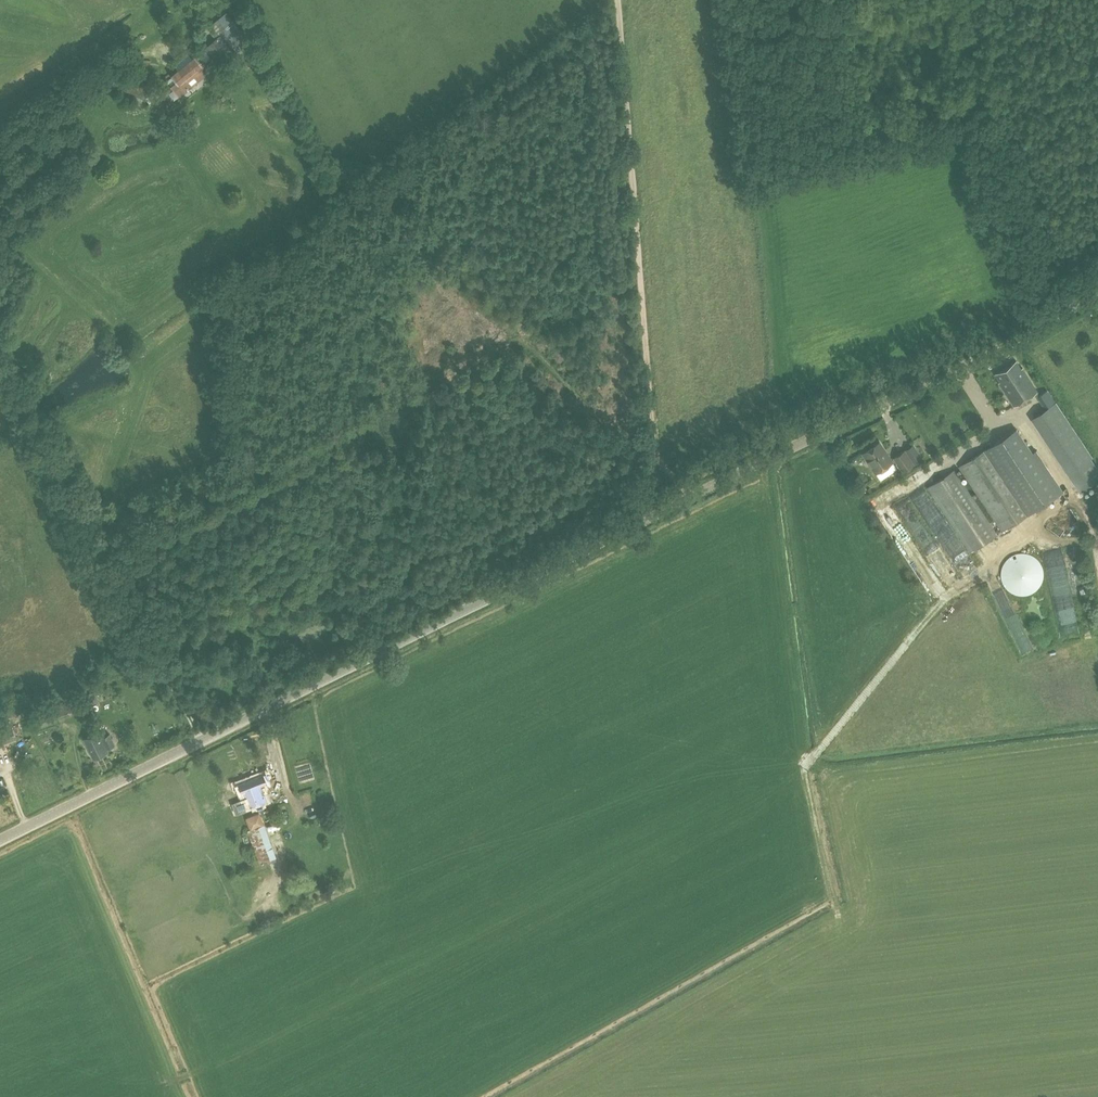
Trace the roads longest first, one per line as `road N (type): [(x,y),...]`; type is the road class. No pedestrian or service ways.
road 1 (tertiary): [(0,840),(996,349),(1097,289)]
road 2 (track): [(94,545),(435,381),(691,497)]

